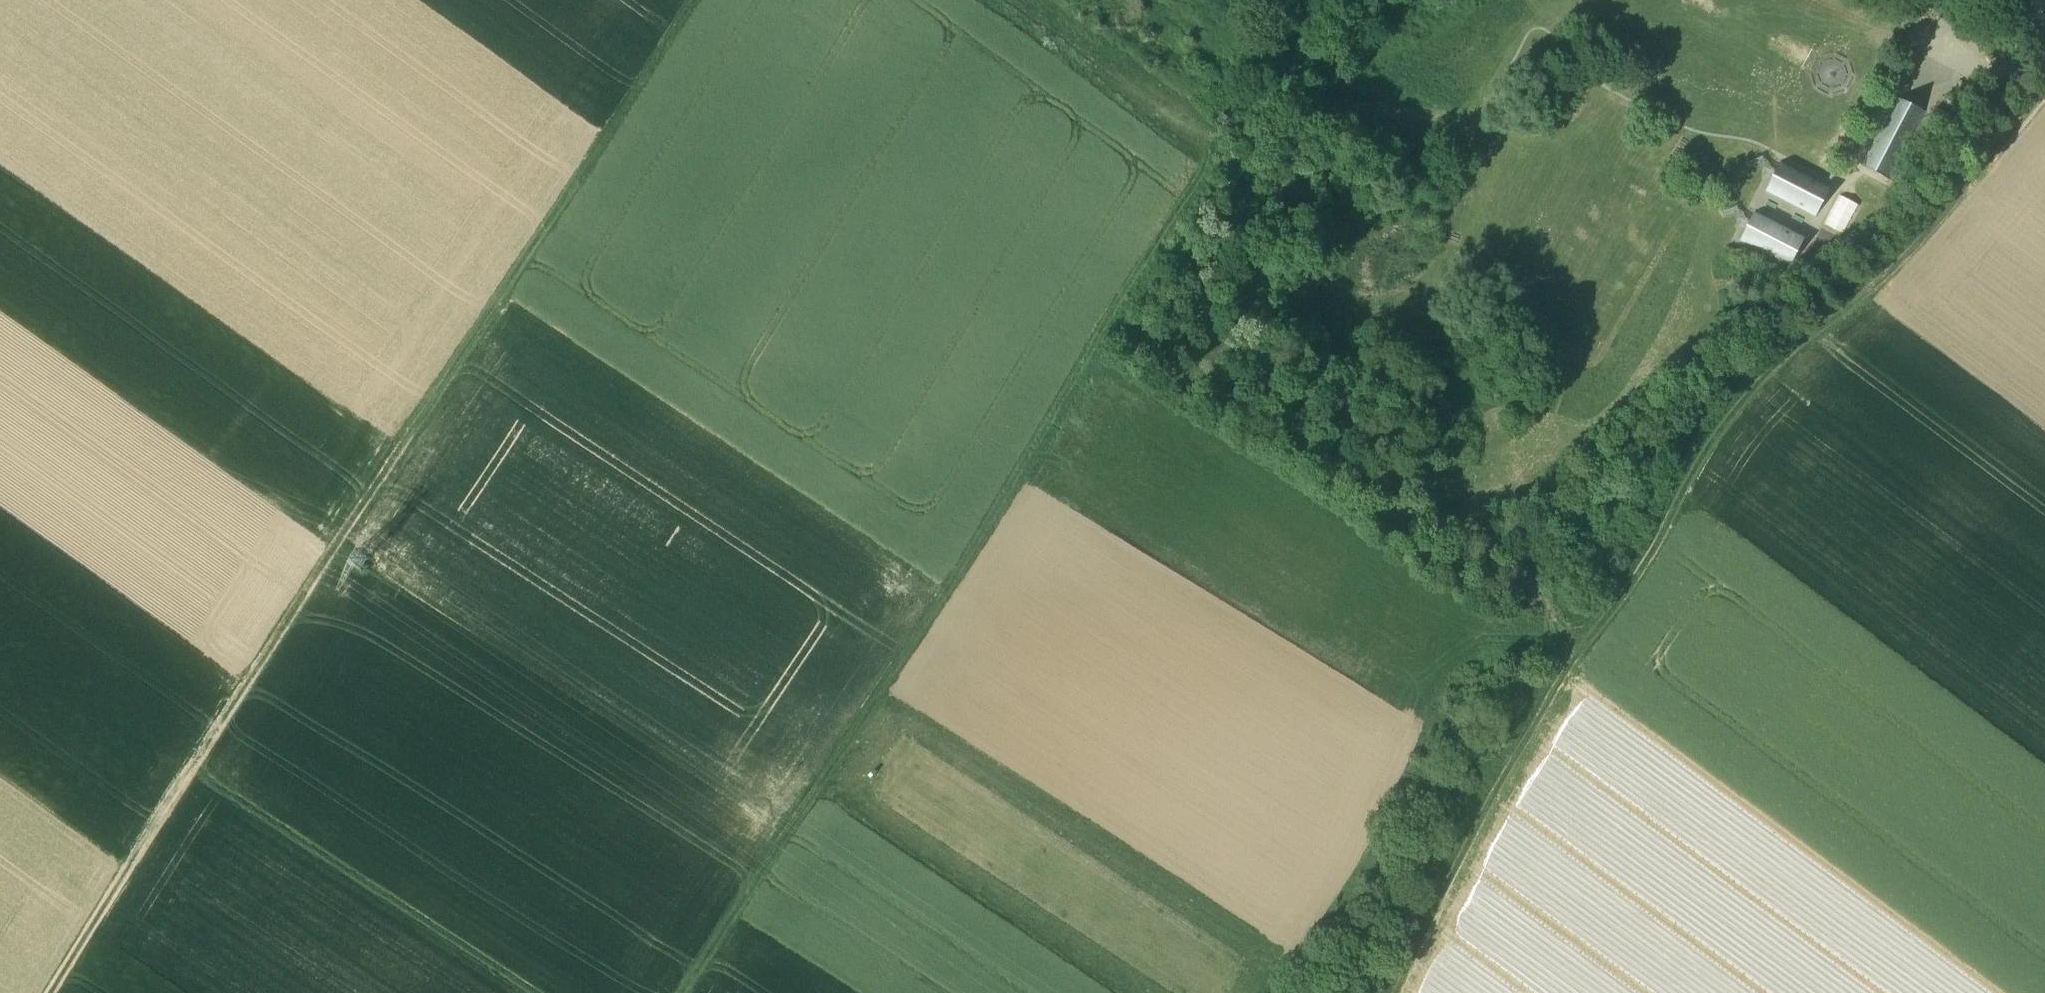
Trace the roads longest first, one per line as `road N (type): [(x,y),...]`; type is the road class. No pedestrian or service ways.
road 1 (track): [(74,992),(717,0)]
road 2 (track): [(1344,0),(704,992)]
road 3 (track): [(2044,90),(1946,208),(1748,396),(1680,490),(1677,557),(1661,585),(1583,679),(1522,773),(1399,992)]
road 4 (track): [(196,798),(500,992)]

